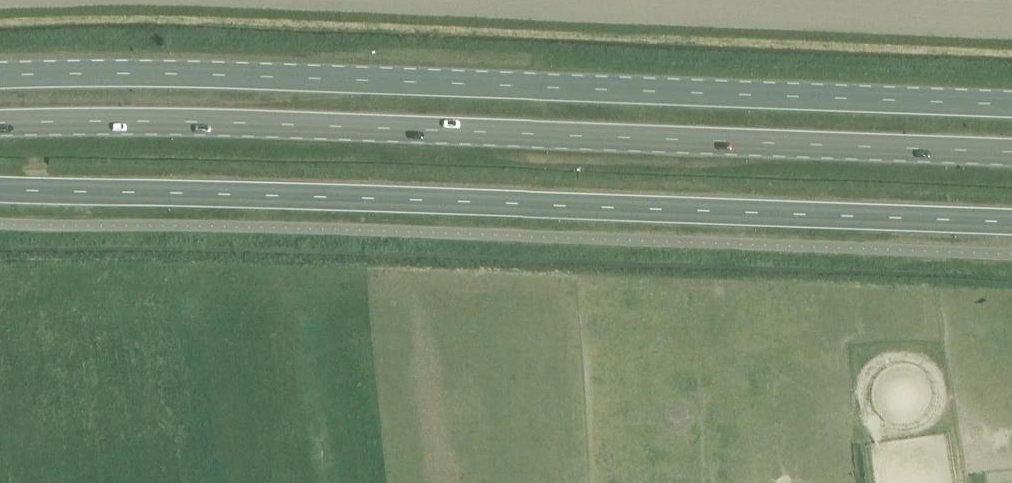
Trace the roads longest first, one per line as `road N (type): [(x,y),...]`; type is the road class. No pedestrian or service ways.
road 1 (primary): [(1011,105),(108,75),(0,79)]
road 2 (primary): [(0,128),(117,124),(1011,153)]

